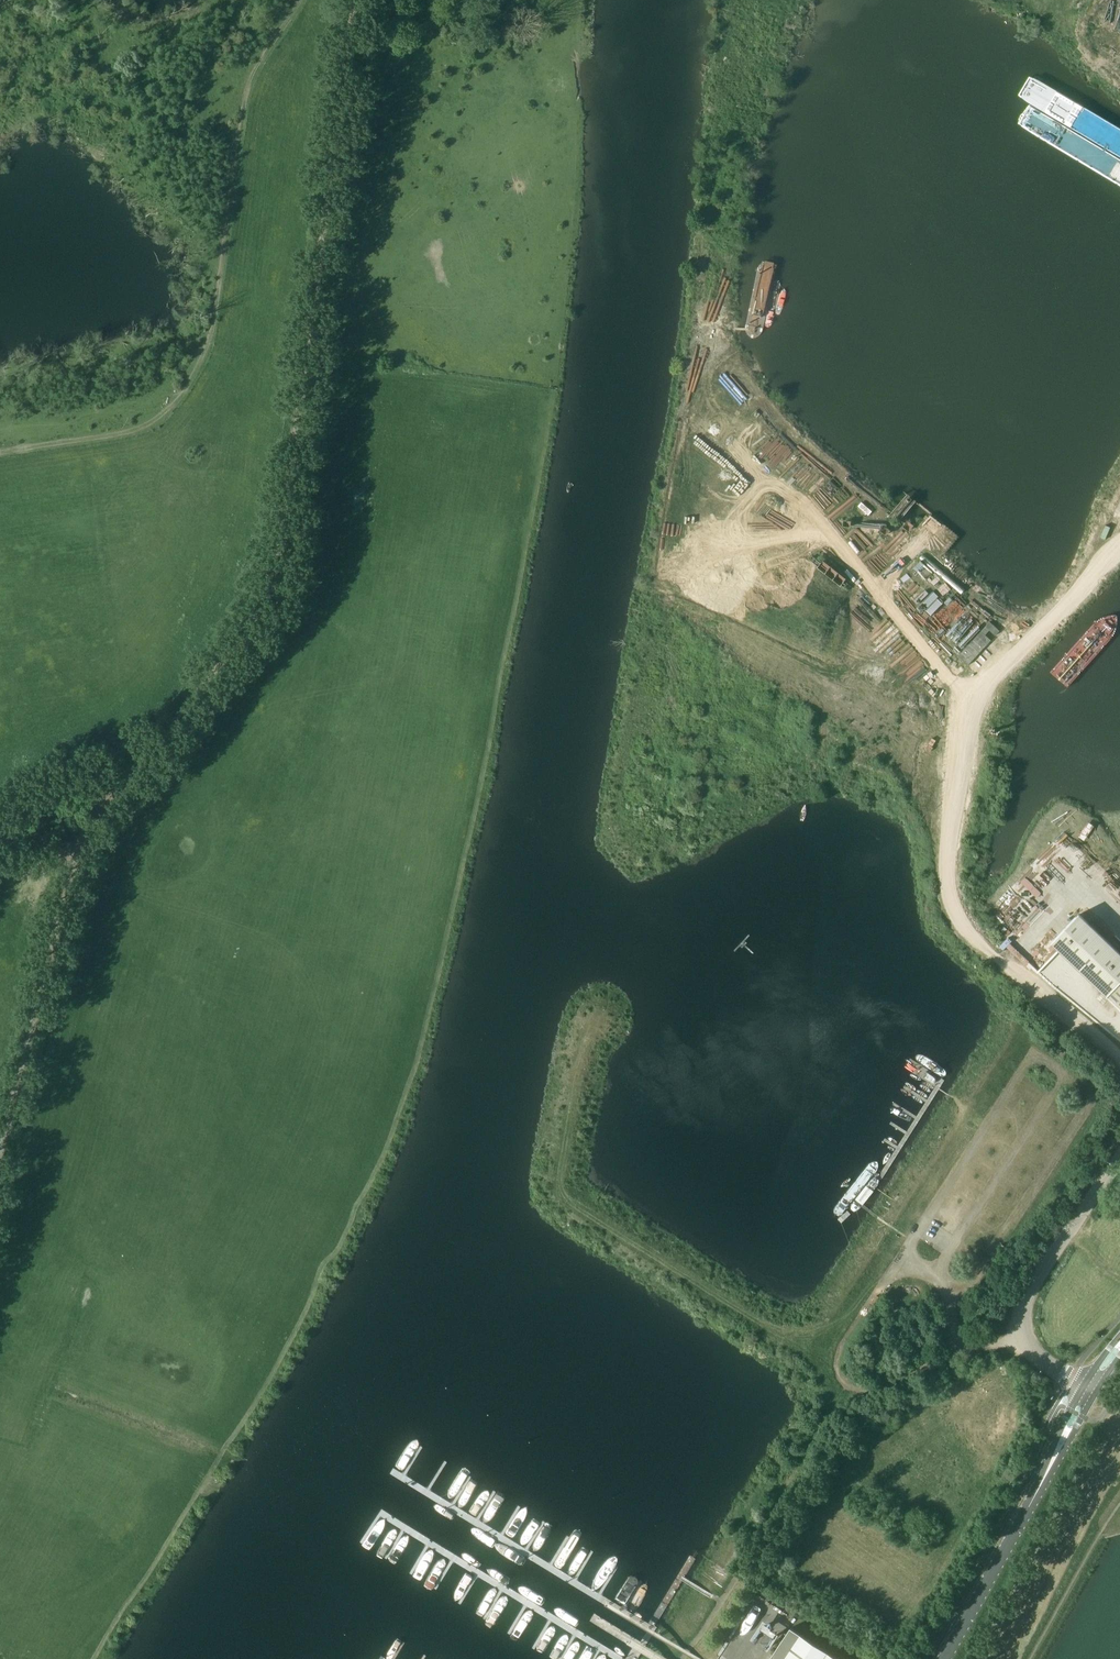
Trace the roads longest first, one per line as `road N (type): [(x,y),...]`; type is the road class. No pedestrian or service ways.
road 1 (unclassified): [(1086,1394),(1036,1361),(1024,1343),(1024,1315),(1037,1281),(1119,1162)]
road 2 (tertiary): [(945,1658),(1041,1487)]

